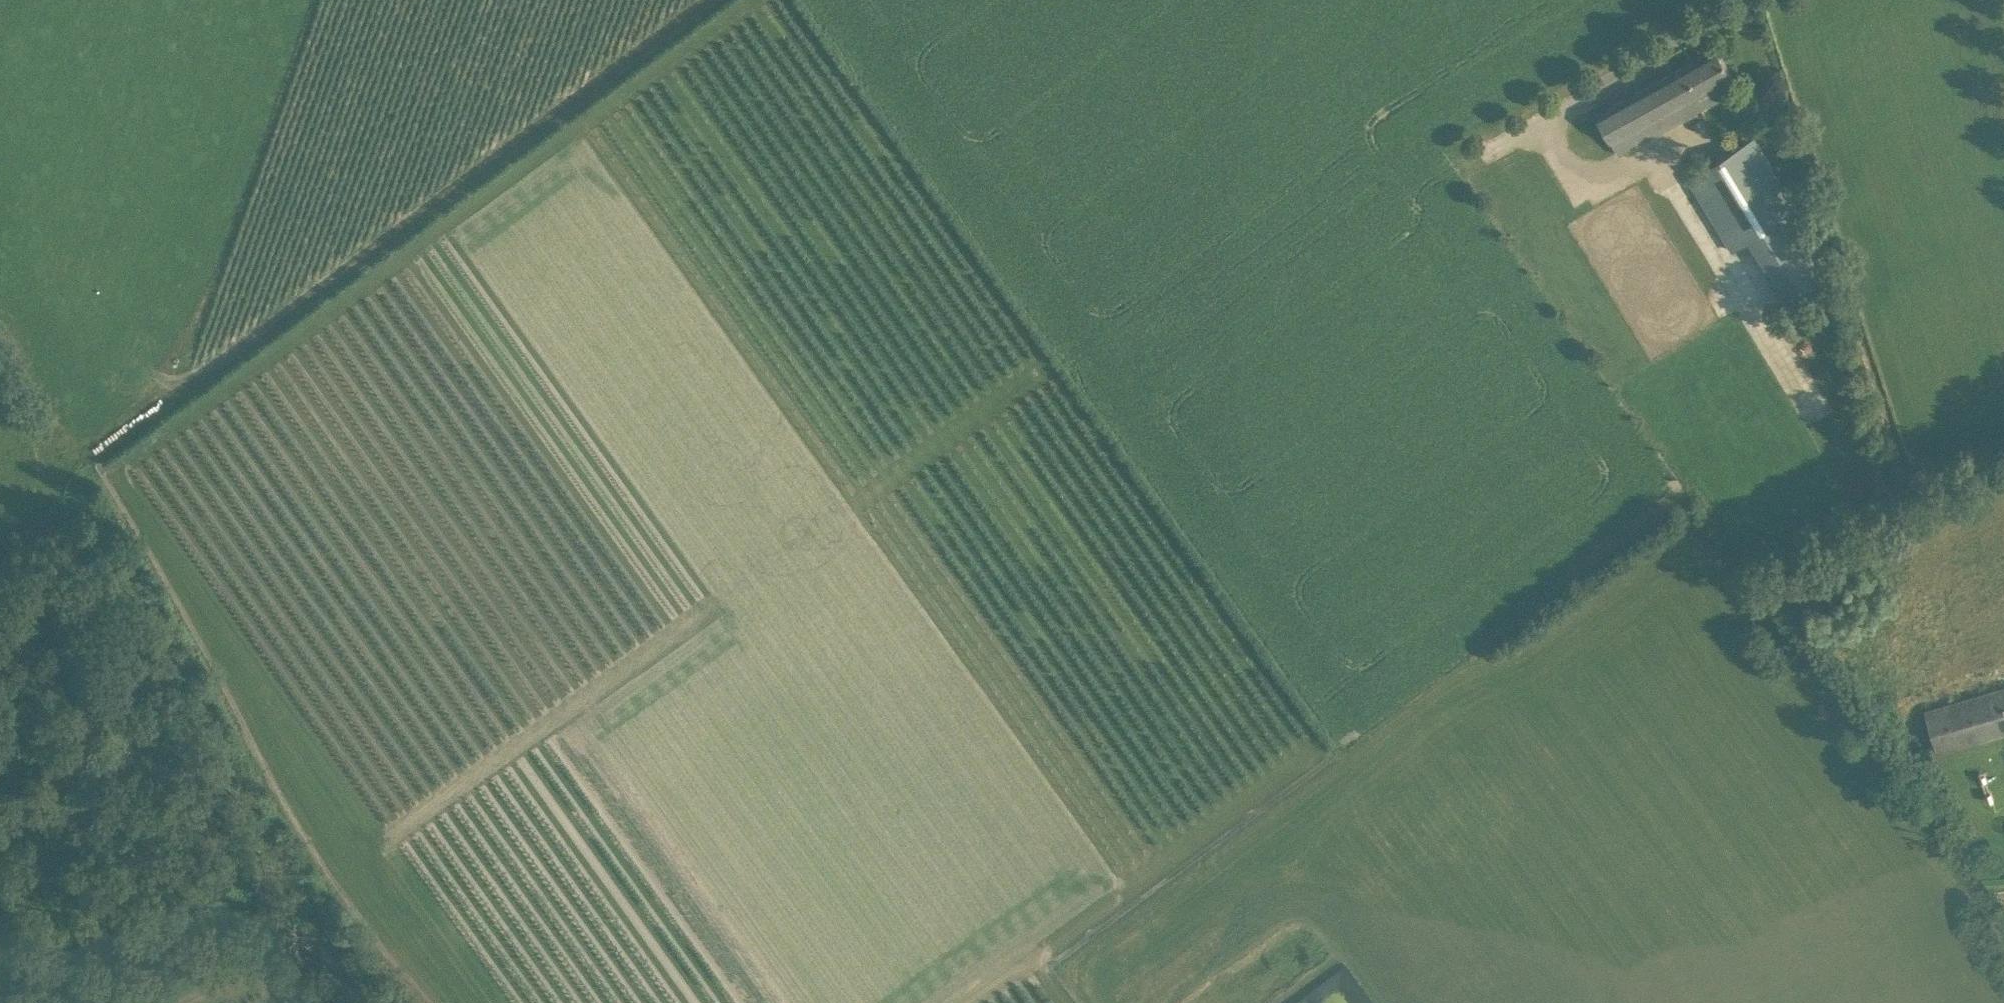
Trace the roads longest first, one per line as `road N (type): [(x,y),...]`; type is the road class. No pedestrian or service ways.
road 1 (track): [(77,498),(269,878),(296,954),(299,1002)]
road 2 (unclassified): [(1754,0),(1480,155)]

